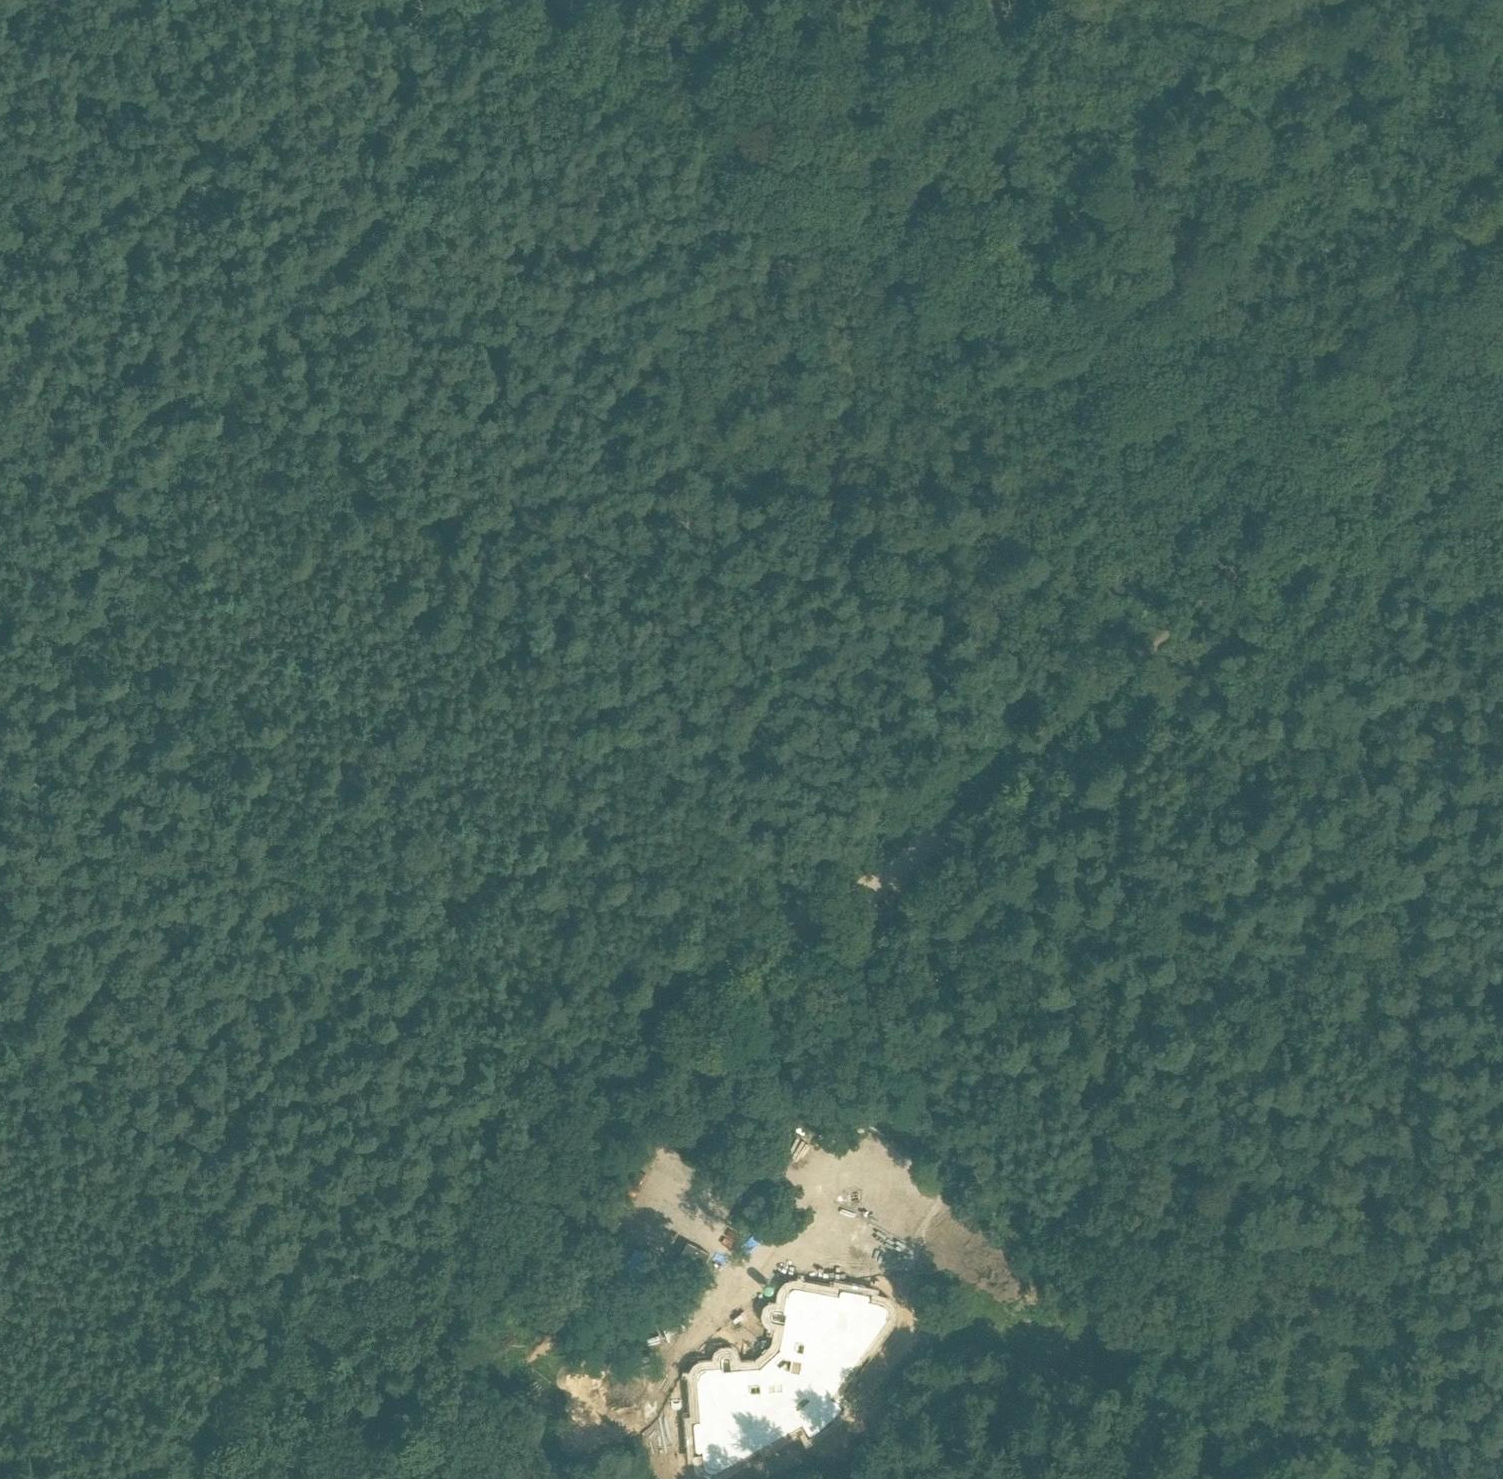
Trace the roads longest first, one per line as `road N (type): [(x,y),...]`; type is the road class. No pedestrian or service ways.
road 1 (track): [(617,1091),(1371,466)]
road 2 (unclassified): [(154,1478),(617,1091)]
road 3 (track): [(965,268),(447,0)]
road 4 (track): [(1371,466),(965,268)]
road 5 (track): [(863,0),(940,183),(965,268)]
road 6 (track): [(1371,466),(1502,347)]
road 7 (track): [(1371,466),(1502,522)]

